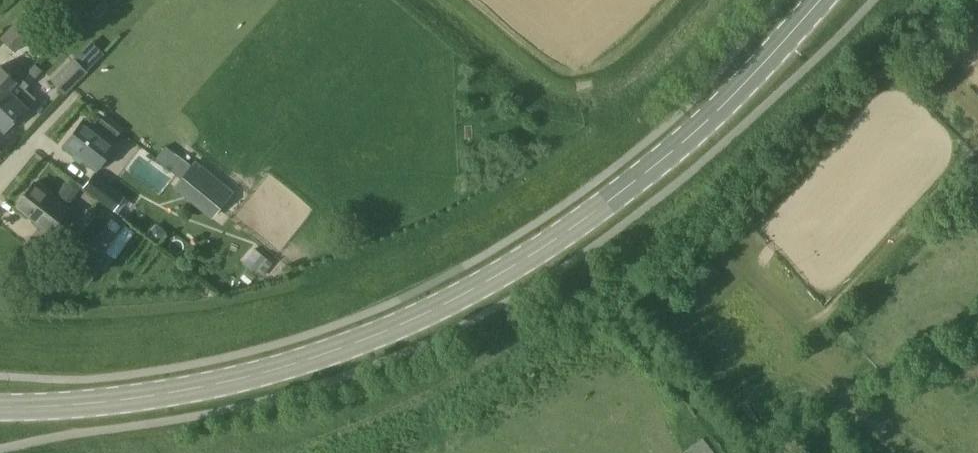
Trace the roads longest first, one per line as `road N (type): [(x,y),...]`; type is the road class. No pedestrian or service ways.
road 1 (tertiary): [(0,406),(136,396),(269,368),(439,309),(553,243),(657,168),(822,0)]

